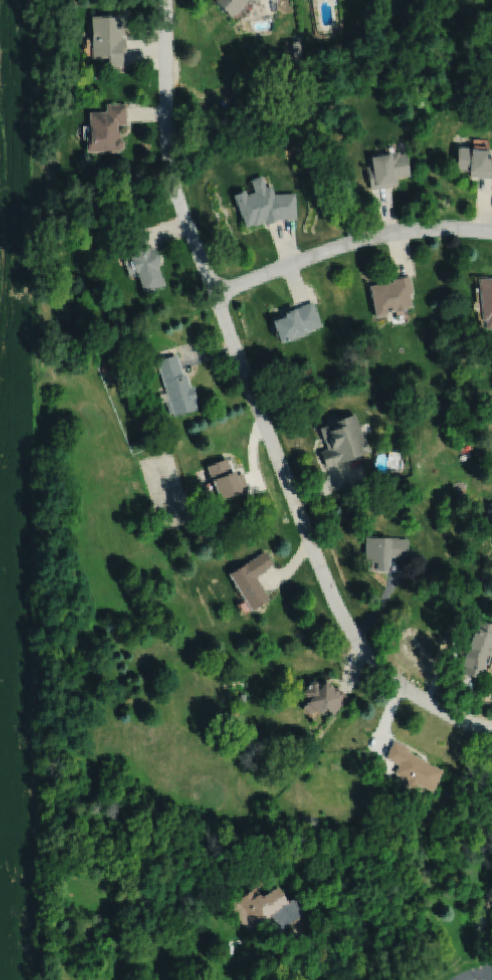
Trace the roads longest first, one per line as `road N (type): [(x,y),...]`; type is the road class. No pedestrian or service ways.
road 1 (residential): [(166,0),(167,132),(177,192),(344,627),(446,717),(491,735)]
road 2 (residential): [(216,294),(375,236),(491,231)]

